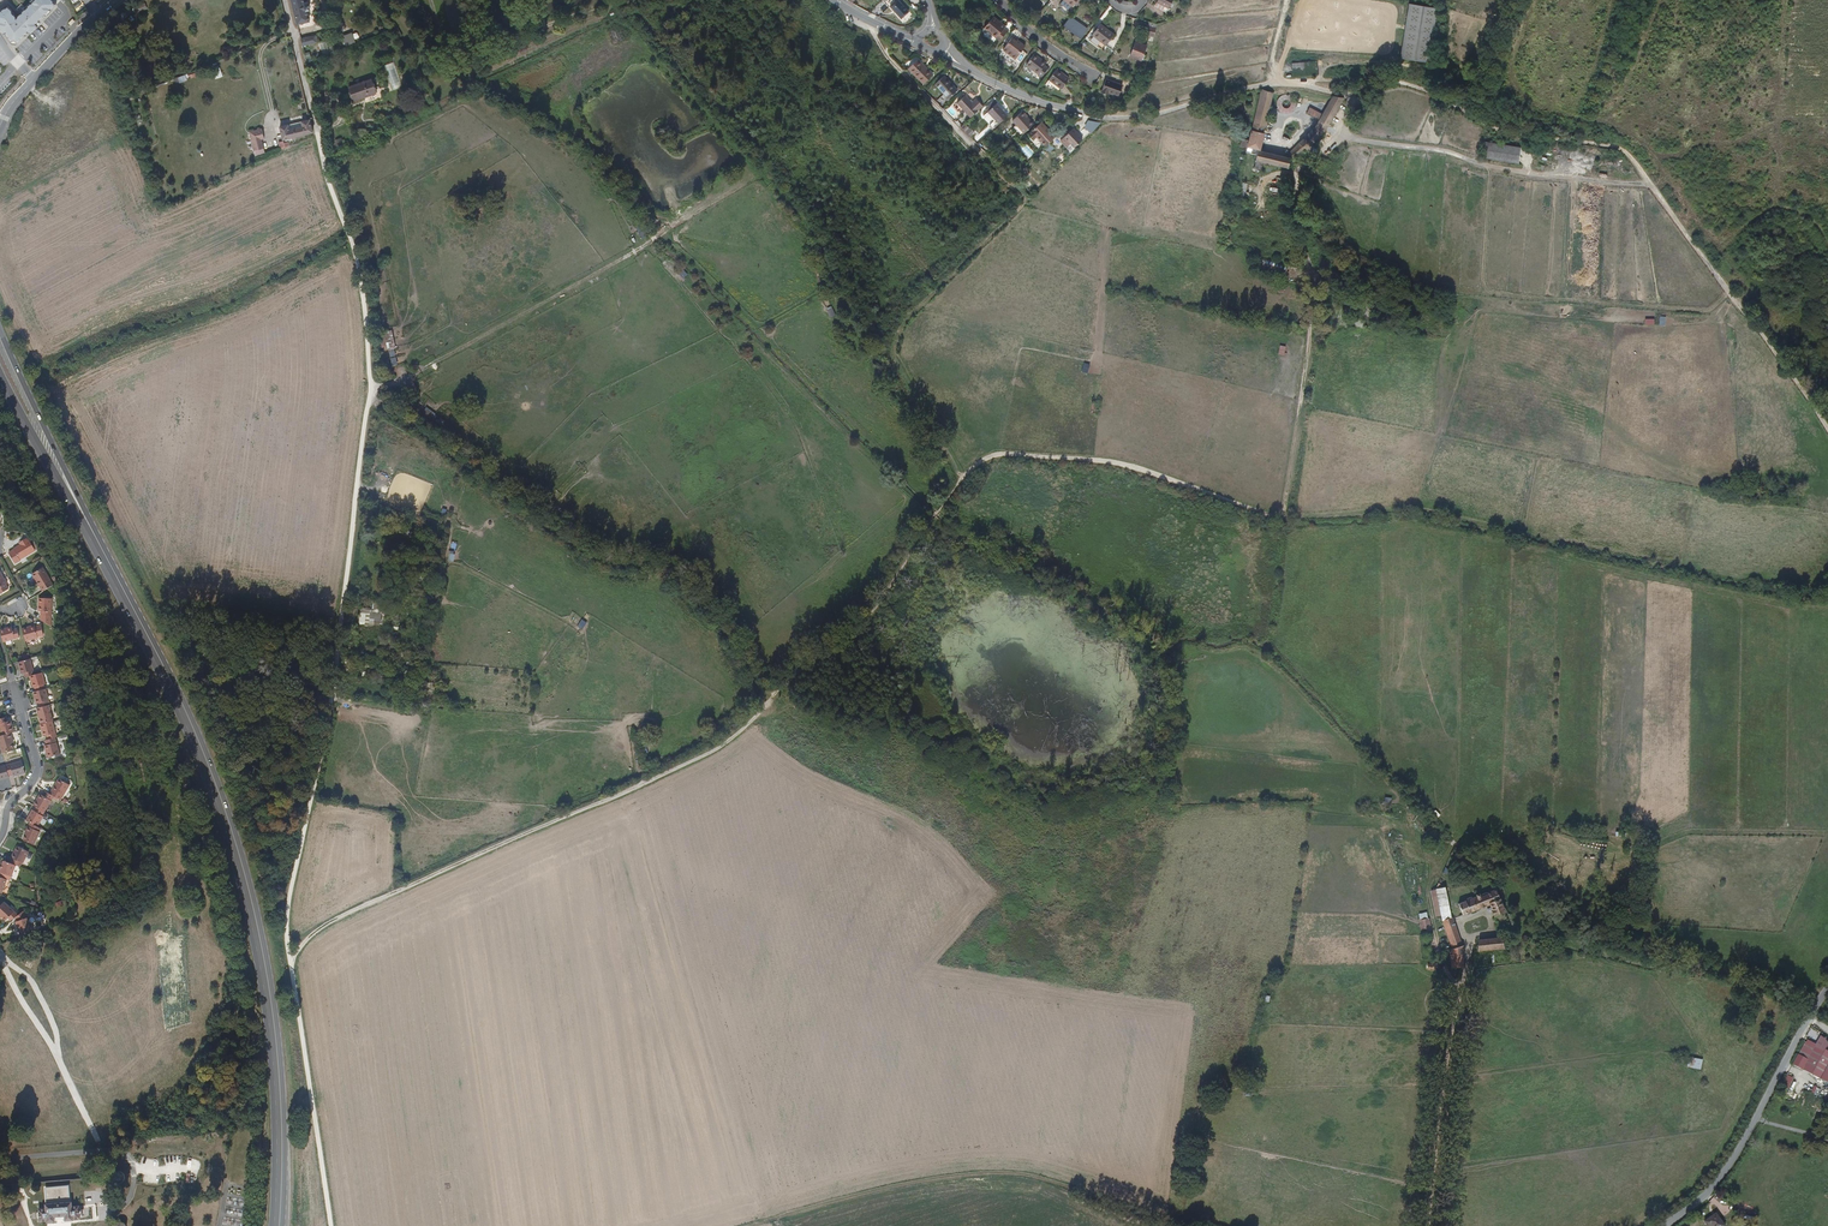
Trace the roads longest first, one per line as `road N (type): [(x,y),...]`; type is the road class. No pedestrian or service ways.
road 1 (track): [(286,958),(338,919),(708,754),(750,722),(788,674),(870,615),(960,481),(987,457),(1127,466),(1281,514),(1306,332),(1304,267),(1288,203),(1299,165),(1323,157),(1366,80)]
road 2 (track): [(283,0),(353,258),(367,361),(327,709),(282,924),(329,1225)]
road 3 (primary): [(96,541),(189,721),(241,865),(272,1022),(278,1225)]
road 4 (track): [(1827,433),(1615,147),(1504,135),(1397,81),(1268,83)]
road 5 (track): [(960,481),(944,447),(897,393),(884,340),(1023,193),(897,71),(861,16)]
road 6 (track): [(1428,1225),(1452,986),(1438,956),(1427,881),(1453,838),(1545,828),(1617,839)]
road 7 (track): [(367,390),(572,546),(601,562),(667,572),(740,654),(767,701)]
road 8 (track): [(1183,1225),(995,1172),(884,1186),(745,1225)]
road 9 (residential): [(943,53),(1040,101),(1106,118),(1147,116),(1268,83)]
road 10 (unclassified): [(1665,1225),(1725,1172),(1827,988)]
road 11 (primary): [(96,541),(0,329)]
road 12 (unclassified): [(0,1159),(129,1157),(131,1202),(108,1207),(105,1192)]
road 13 (primary): [(0,375),(96,541)]
road 14 (residential): [(0,839),(10,803),(36,765),(9,670)]
road 15 (residential): [(997,0),(1093,74)]

